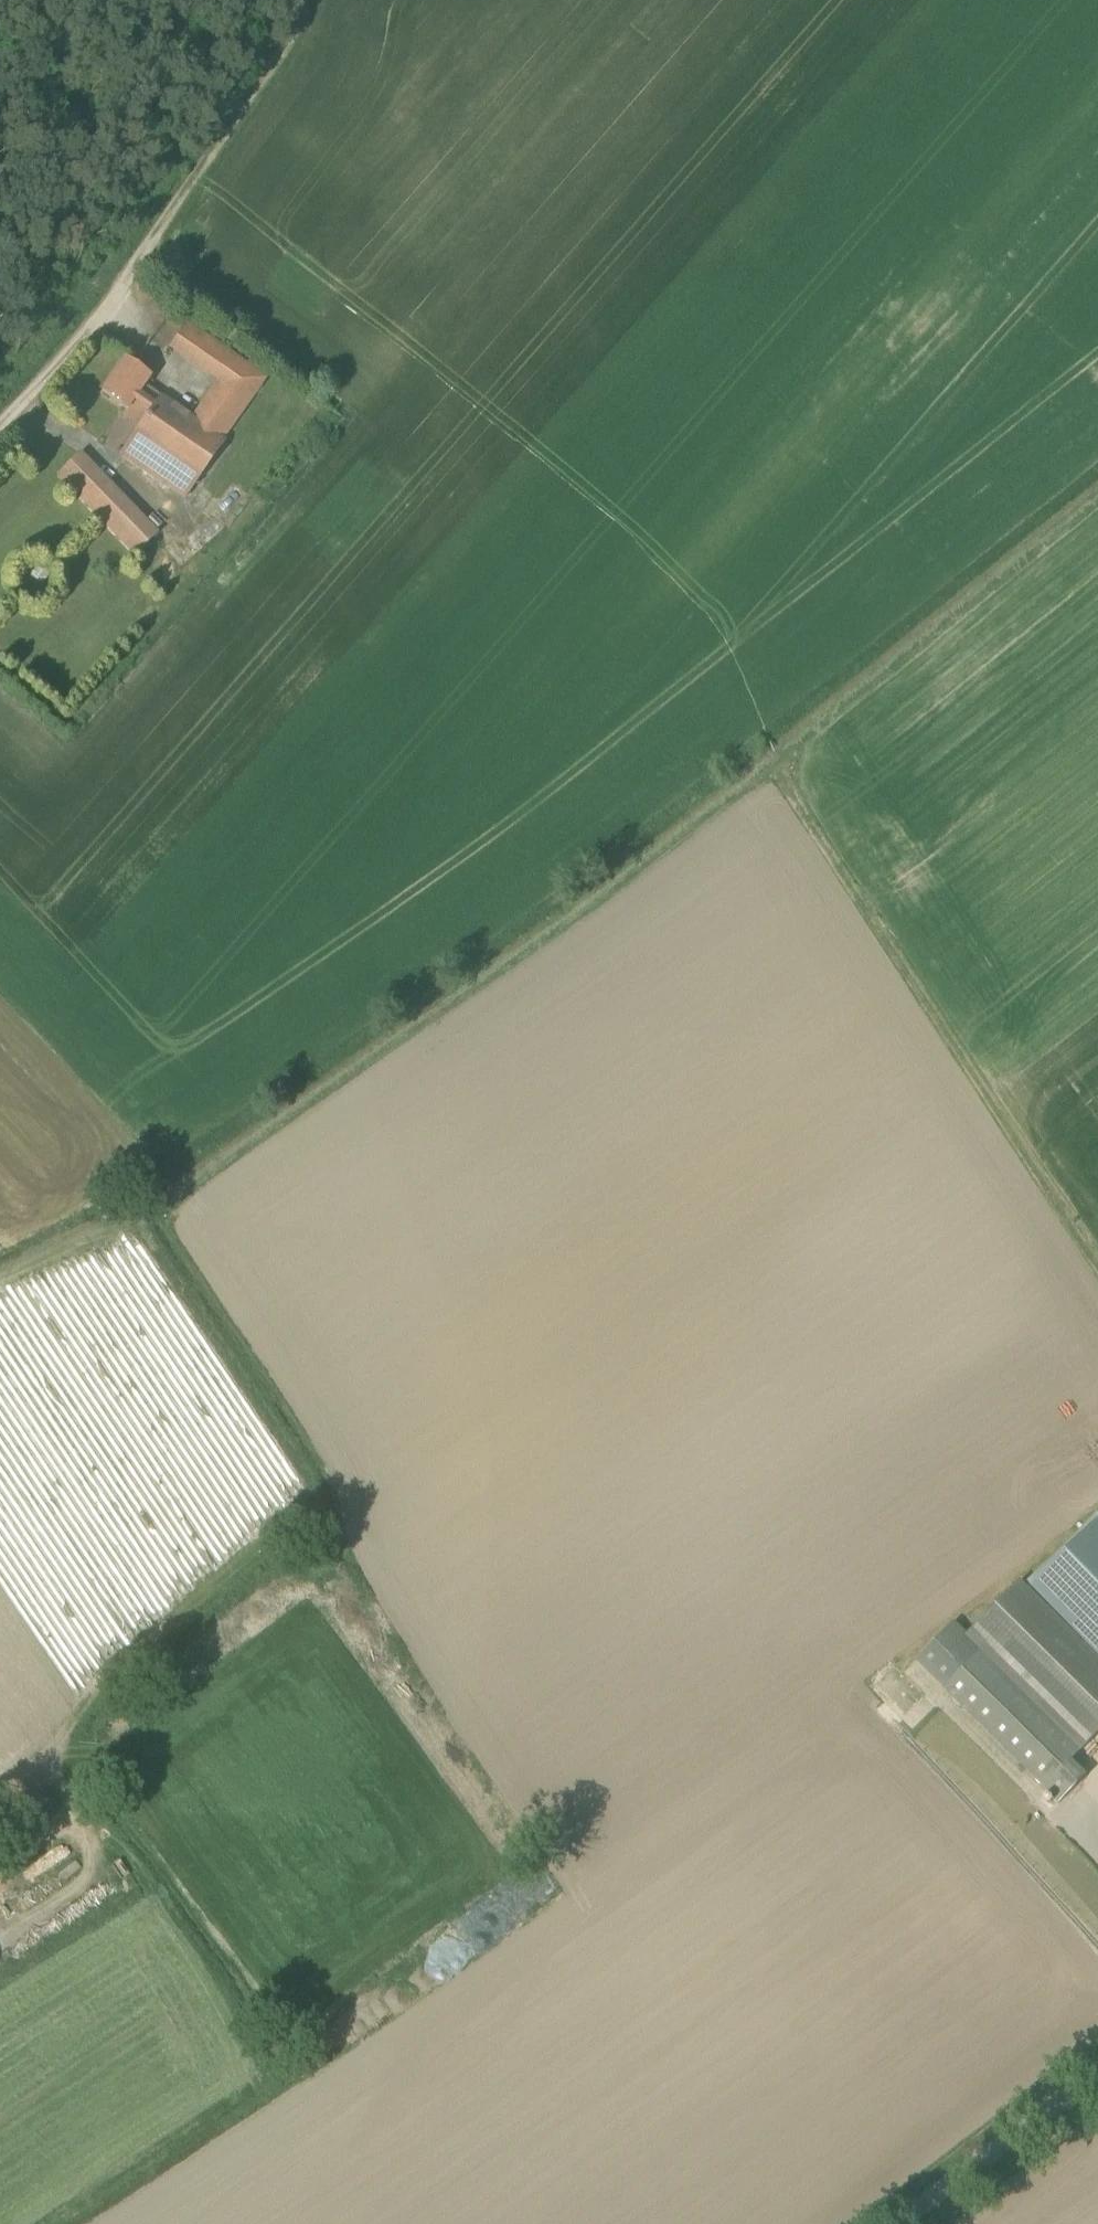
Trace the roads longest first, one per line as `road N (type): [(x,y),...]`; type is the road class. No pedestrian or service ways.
road 1 (track): [(1097,502),(467,1002),(158,1210),(0,1275)]
road 2 (track): [(772,765),(1097,1267)]
road 3 (track): [(298,0),(287,39),(128,270),(9,418)]
road 4 (unclassified): [(902,2223),(1097,2075)]
road 5 (track): [(0,1788),(41,1754),(121,1756)]

